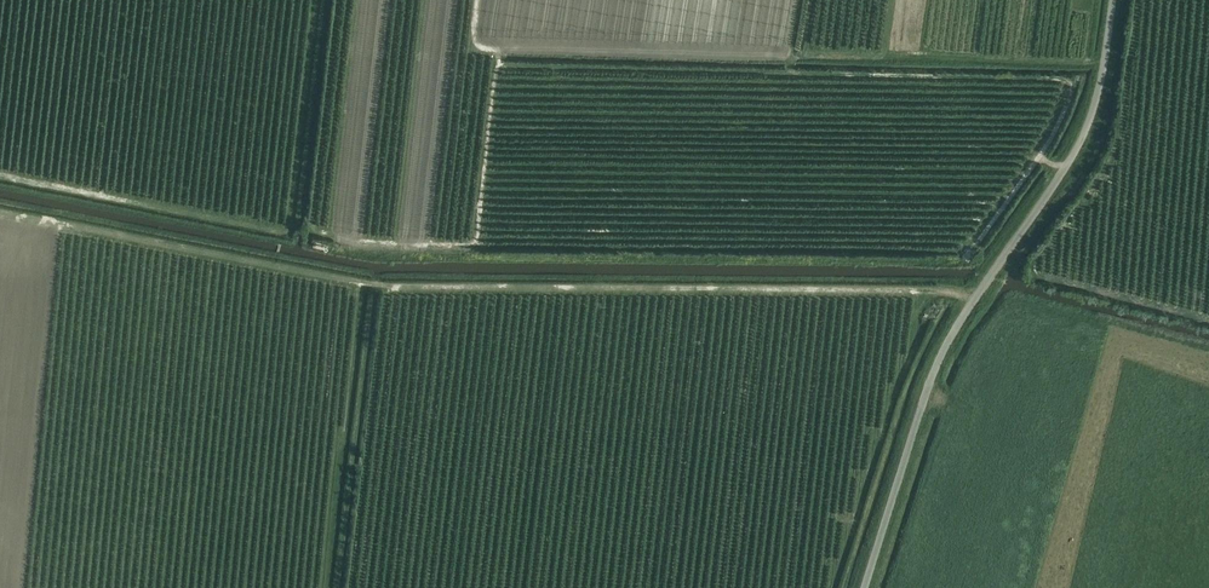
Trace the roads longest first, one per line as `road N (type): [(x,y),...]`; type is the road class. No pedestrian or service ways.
road 1 (unclassified): [(861,587),(929,362),(1077,159),(1099,101),(1113,0)]

